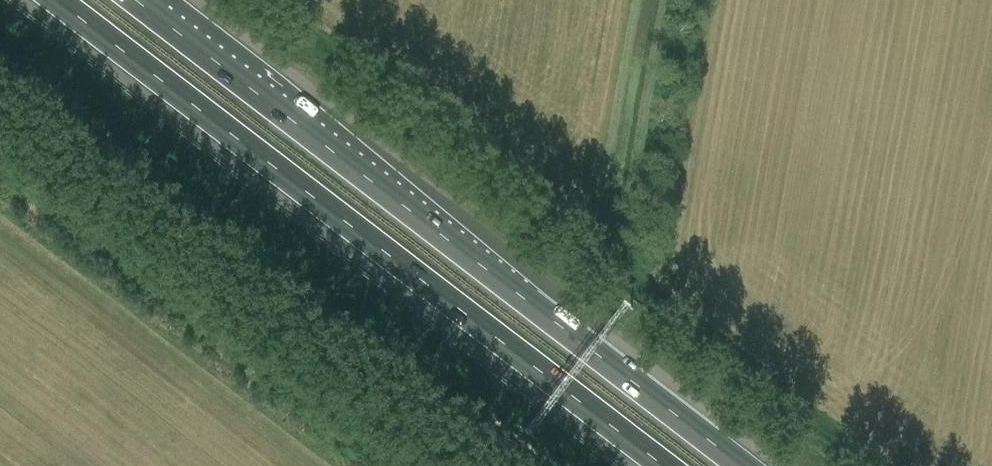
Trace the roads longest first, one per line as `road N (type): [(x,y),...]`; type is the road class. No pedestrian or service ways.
road 1 (motorway): [(745,465),(136,0)]
road 2 (motorway): [(56,0),(661,465)]

